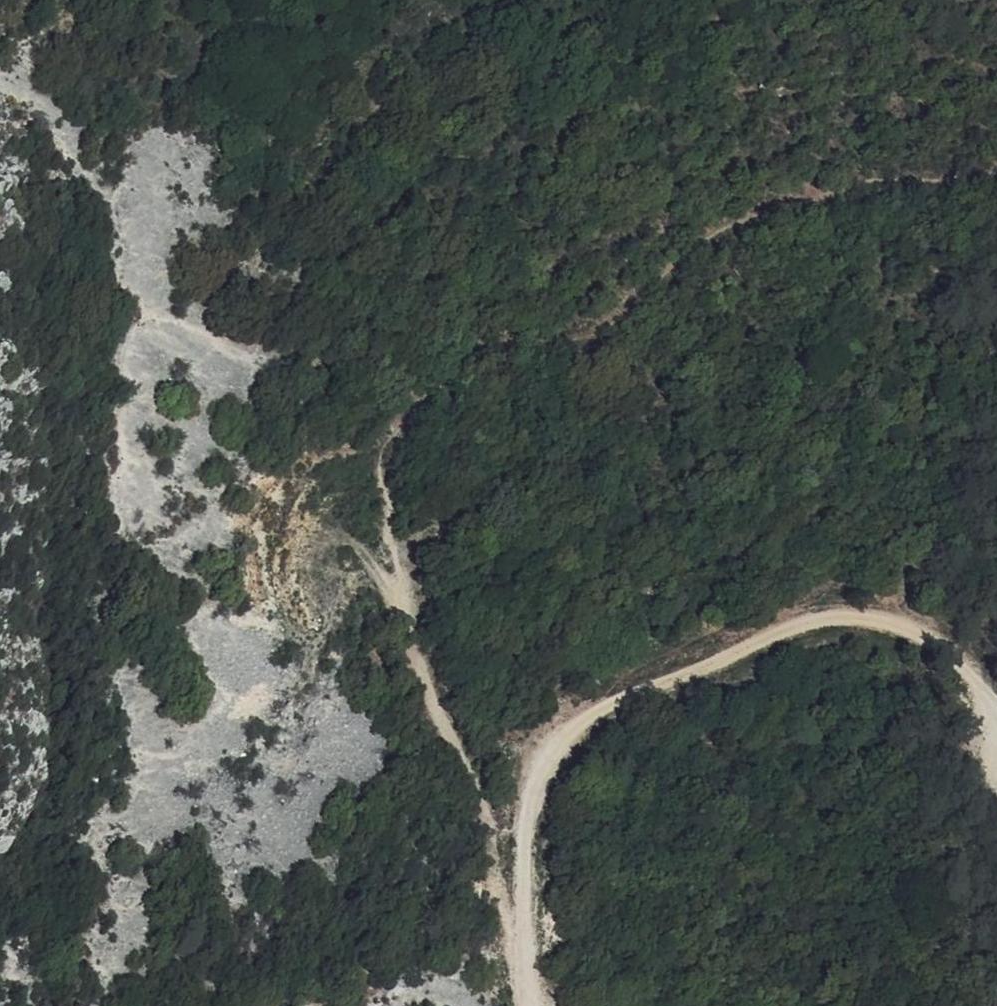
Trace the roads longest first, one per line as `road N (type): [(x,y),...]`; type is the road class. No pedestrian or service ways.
road 1 (track): [(996,709),(935,642),(872,620),(815,620),(754,643),(562,734),(540,770),(522,851),(527,930)]
road 2 (track): [(401,598),(452,756),(481,819),(494,905),(527,930)]

